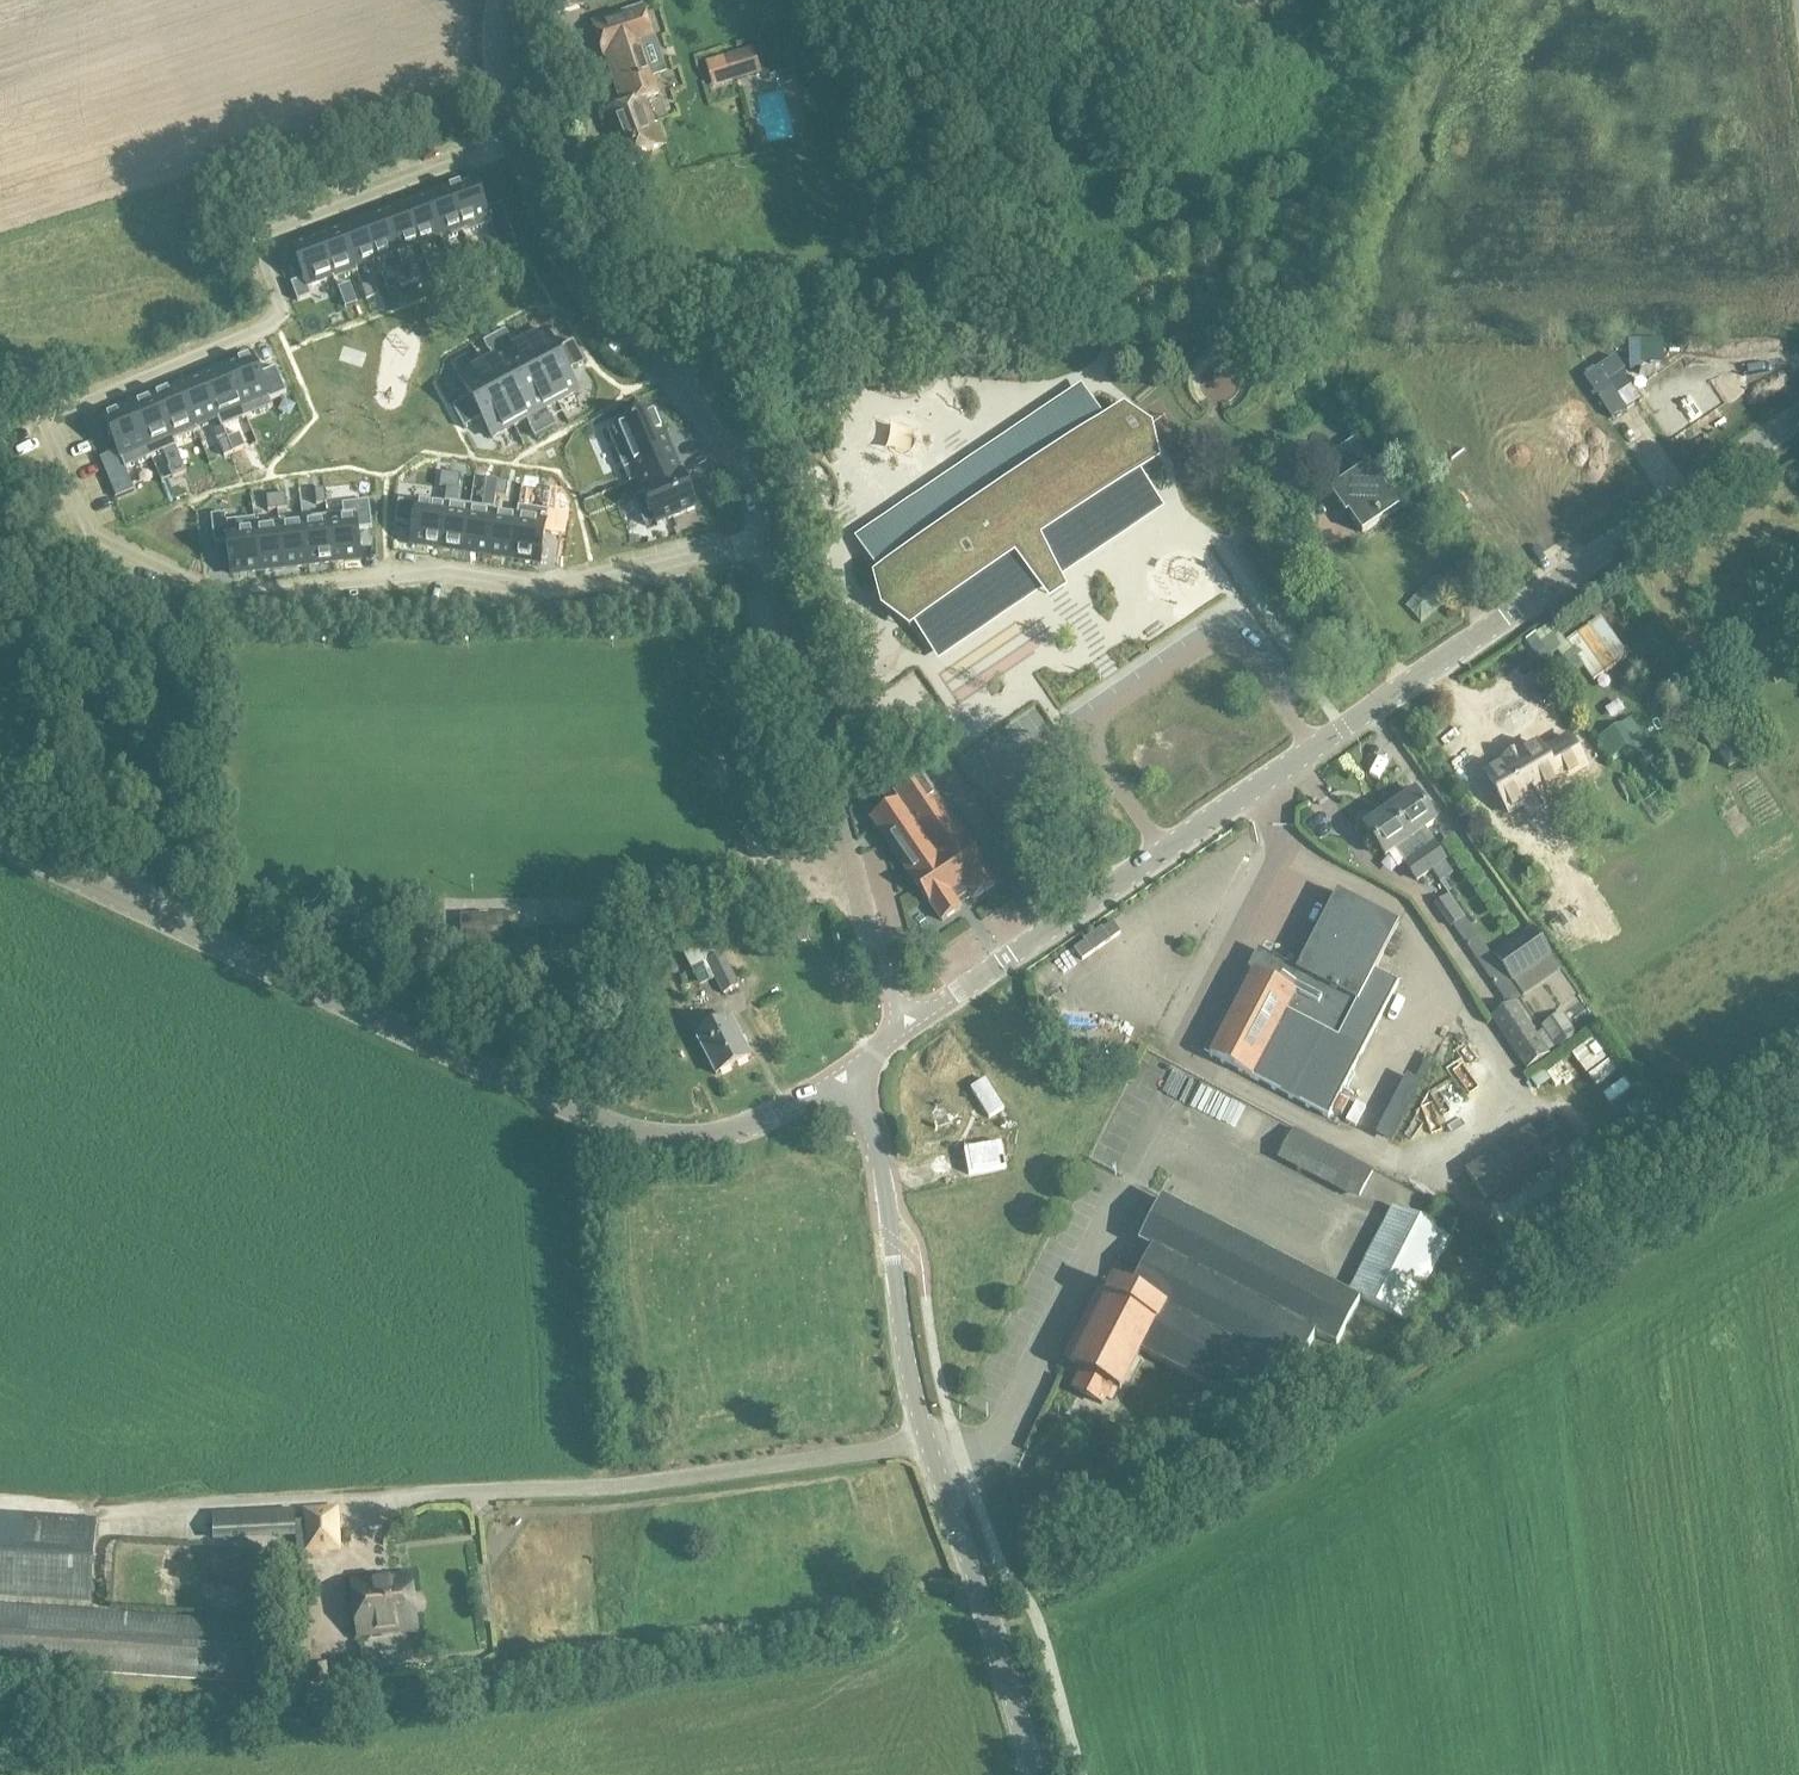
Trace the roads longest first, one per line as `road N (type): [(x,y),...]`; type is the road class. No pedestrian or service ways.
road 1 (residential): [(512,142),(277,229),(263,256),(284,312),(272,323),(73,408),(47,428),(90,534),(227,596),(449,571),(564,589),(763,540)]
road 2 (unclassified): [(902,1028),(1798,414)]
road 3 (unclassified): [(849,1072),(713,1137),(645,1136),(566,1110),(0,844)]
road 4 (unclassified): [(1032,1774),(925,1437),(879,1155),(849,1072)]
road 5 (unclassified): [(902,1028),(763,540)]
road 6 (unclassified): [(763,540),(736,460),(584,291),(512,142)]
road 7 (unclassified): [(512,142),(497,82),(495,0)]

